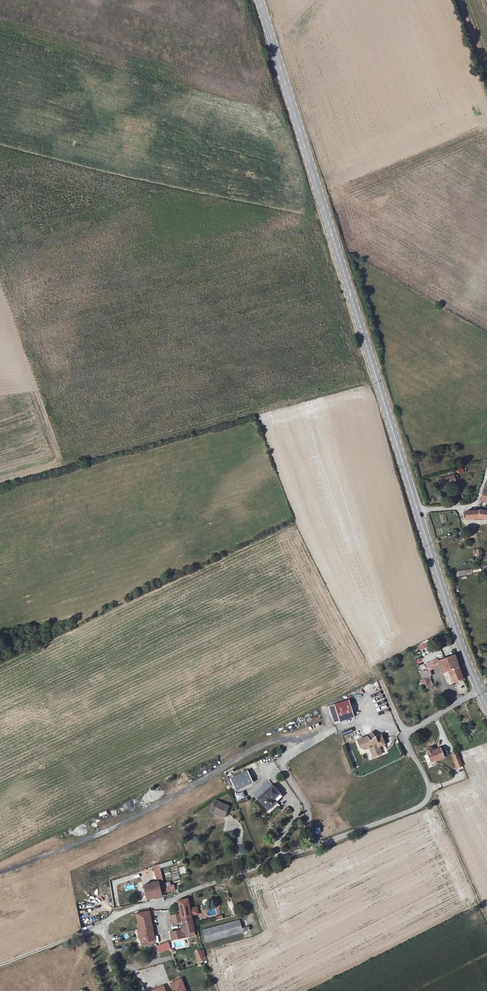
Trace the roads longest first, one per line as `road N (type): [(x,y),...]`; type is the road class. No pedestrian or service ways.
road 1 (secondary): [(479,691),(259,0)]
road 2 (residential): [(479,691),(404,733),(429,786),(422,806),(133,909),(93,931)]

